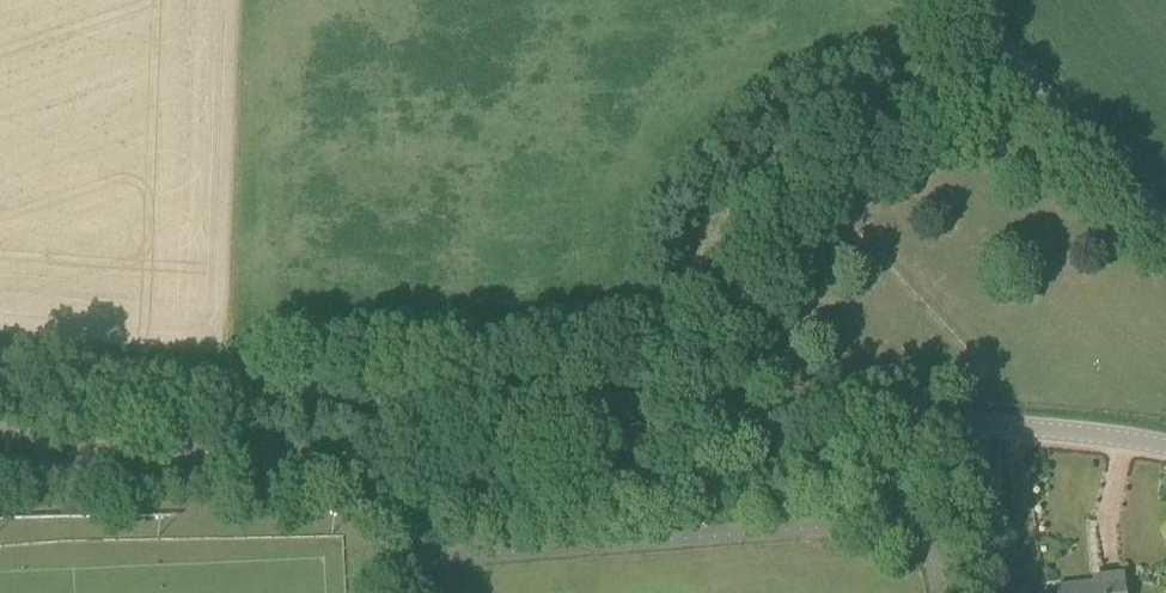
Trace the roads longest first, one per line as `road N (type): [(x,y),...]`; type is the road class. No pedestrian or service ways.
road 1 (tertiary): [(1165,447),(1012,428),(0,362)]
road 2 (tertiary): [(1165,230),(1042,100),(967,0)]
road 3 (track): [(398,393),(391,536)]

